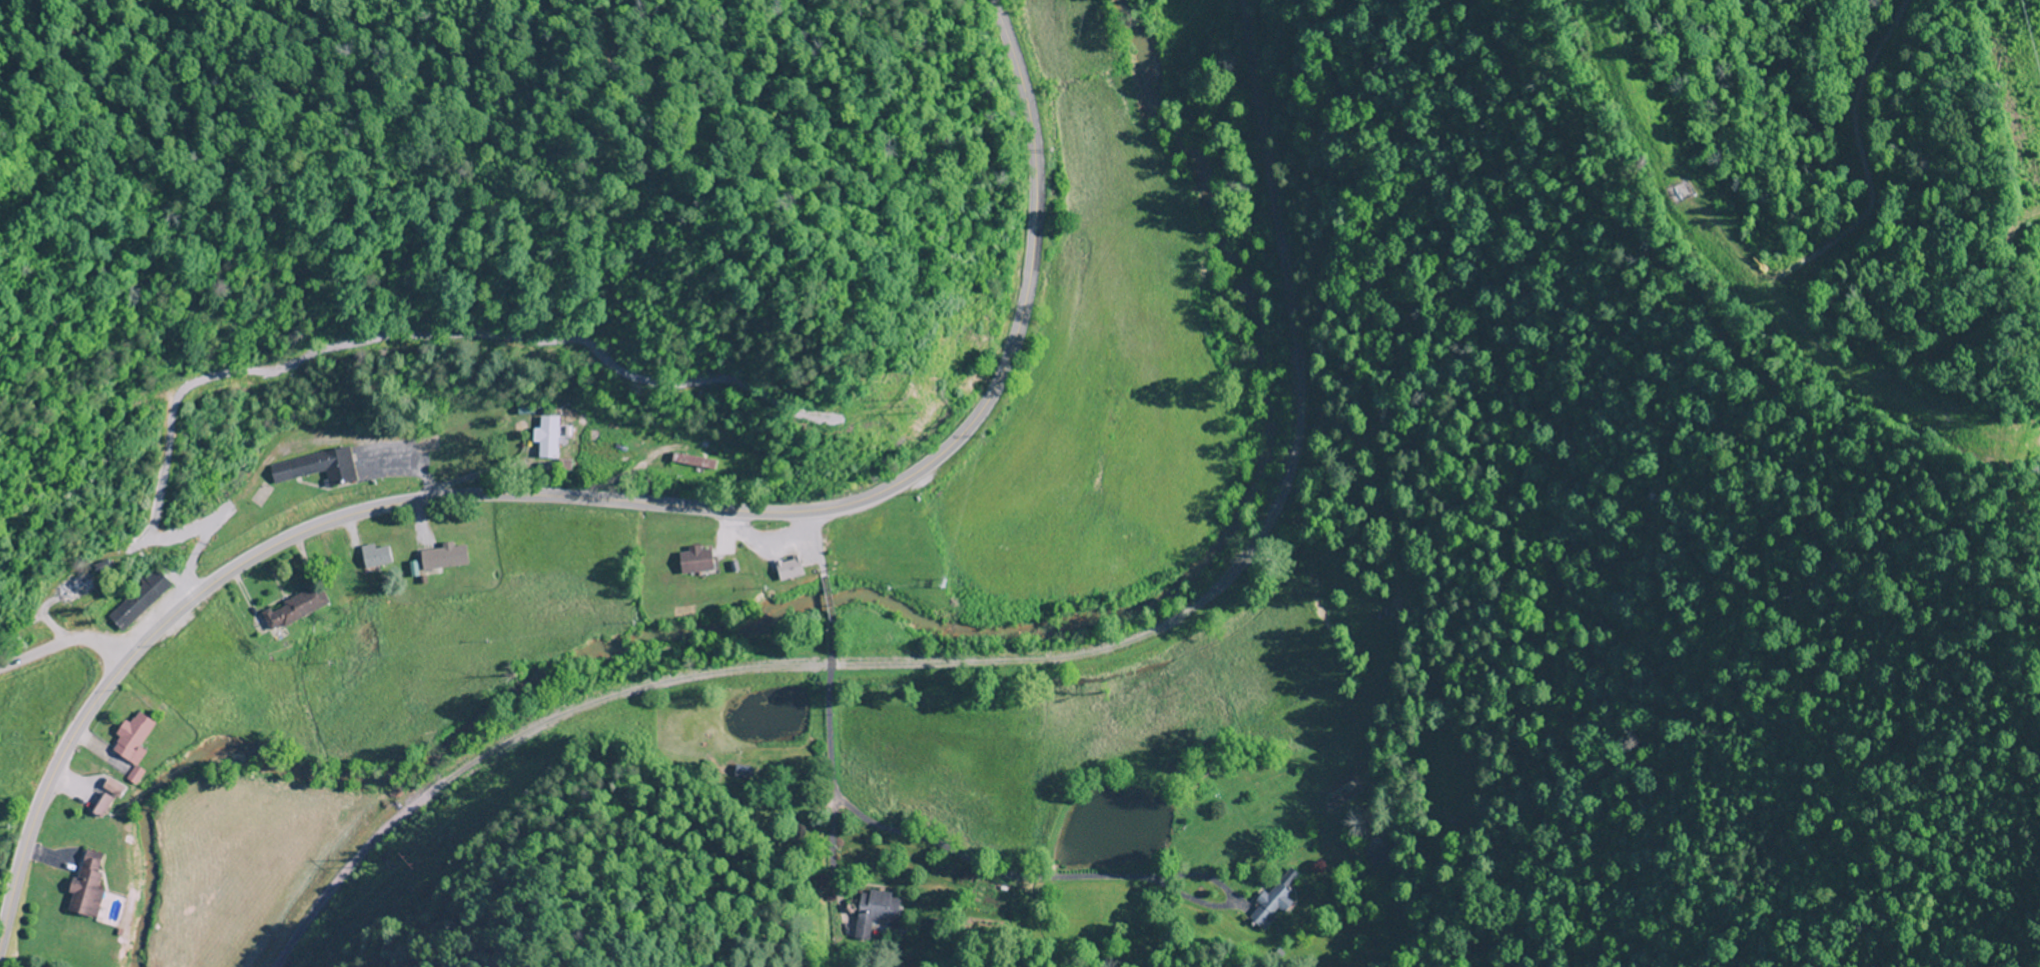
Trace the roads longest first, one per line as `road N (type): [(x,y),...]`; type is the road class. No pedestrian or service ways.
road 1 (secondary): [(0,947),(43,797),(97,699),(187,604),(257,555),(378,508),(464,496),(809,511),(884,489),(949,444),(996,383),(1011,346),(1034,225),(1025,100),(993,0)]
road 2 (residential): [(117,673),(97,651),(72,643),(0,670)]

